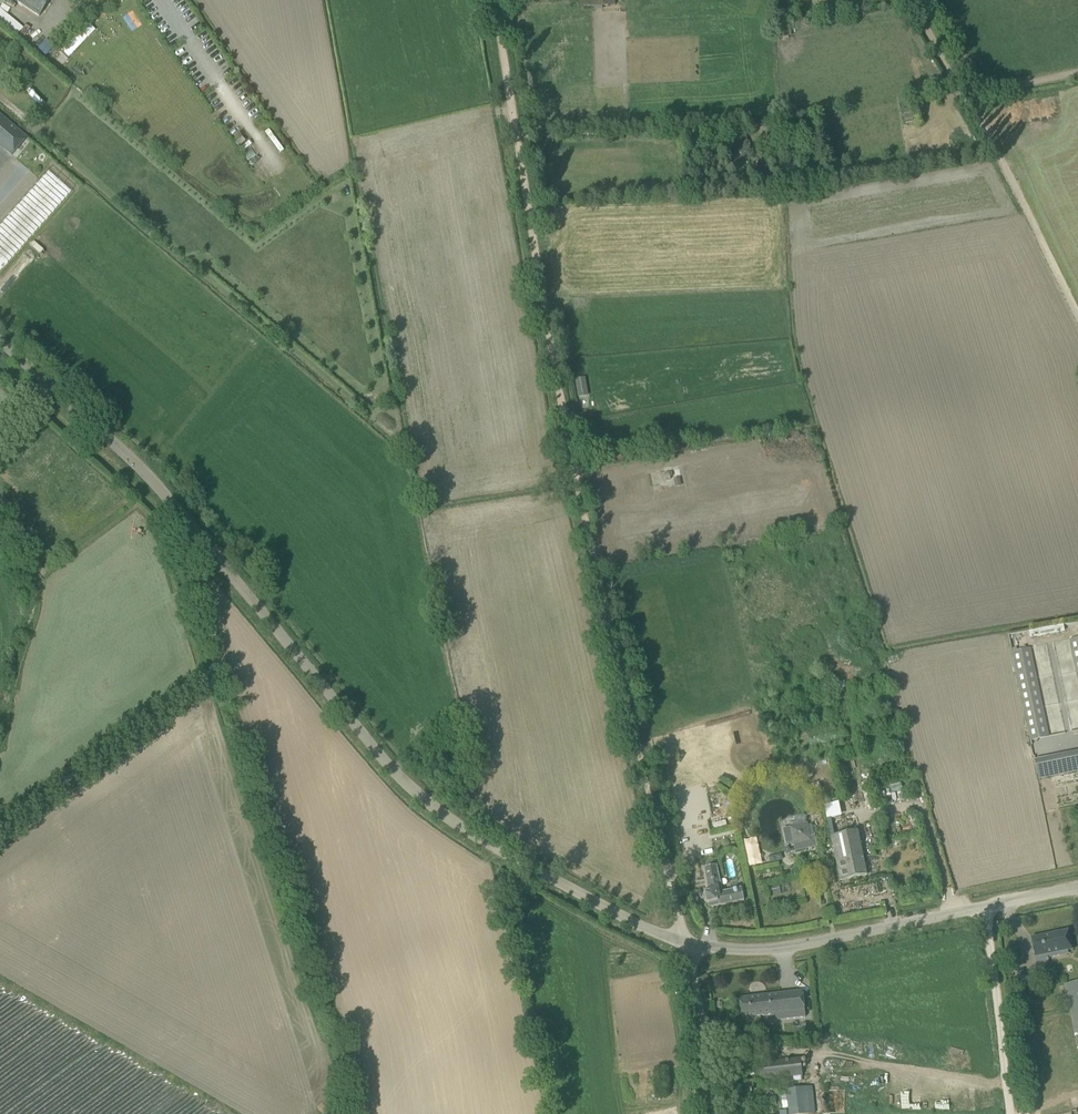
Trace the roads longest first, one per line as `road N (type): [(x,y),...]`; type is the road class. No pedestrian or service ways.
road 1 (unclassified): [(1077,888),(763,950),(645,928),(469,826),(407,779),(164,492),(0,337)]
road 2 (track): [(716,1113),(701,1015),(579,490),(493,0)]
road 3 (track): [(0,826),(219,672),(185,557),(203,541)]
road 4 (track): [(912,0),(1077,326)]
road 5 (track): [(1014,1113),(987,906)]

